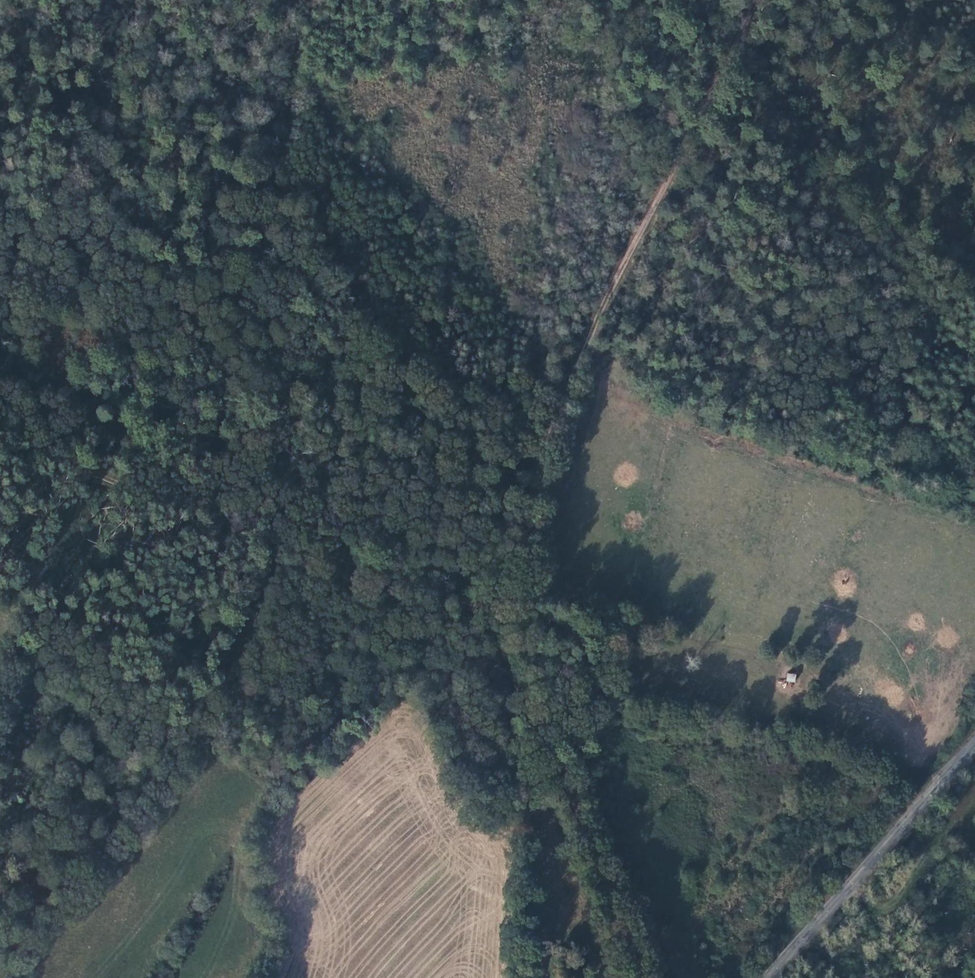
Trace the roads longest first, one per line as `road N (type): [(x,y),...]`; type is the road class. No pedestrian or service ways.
road 1 (track): [(754,0),(551,427),(499,606),(144,495),(103,461),(52,462),(0,427)]
road 2 (track): [(499,606),(644,977)]
road 3 (tertiary): [(974,742),(769,977)]

